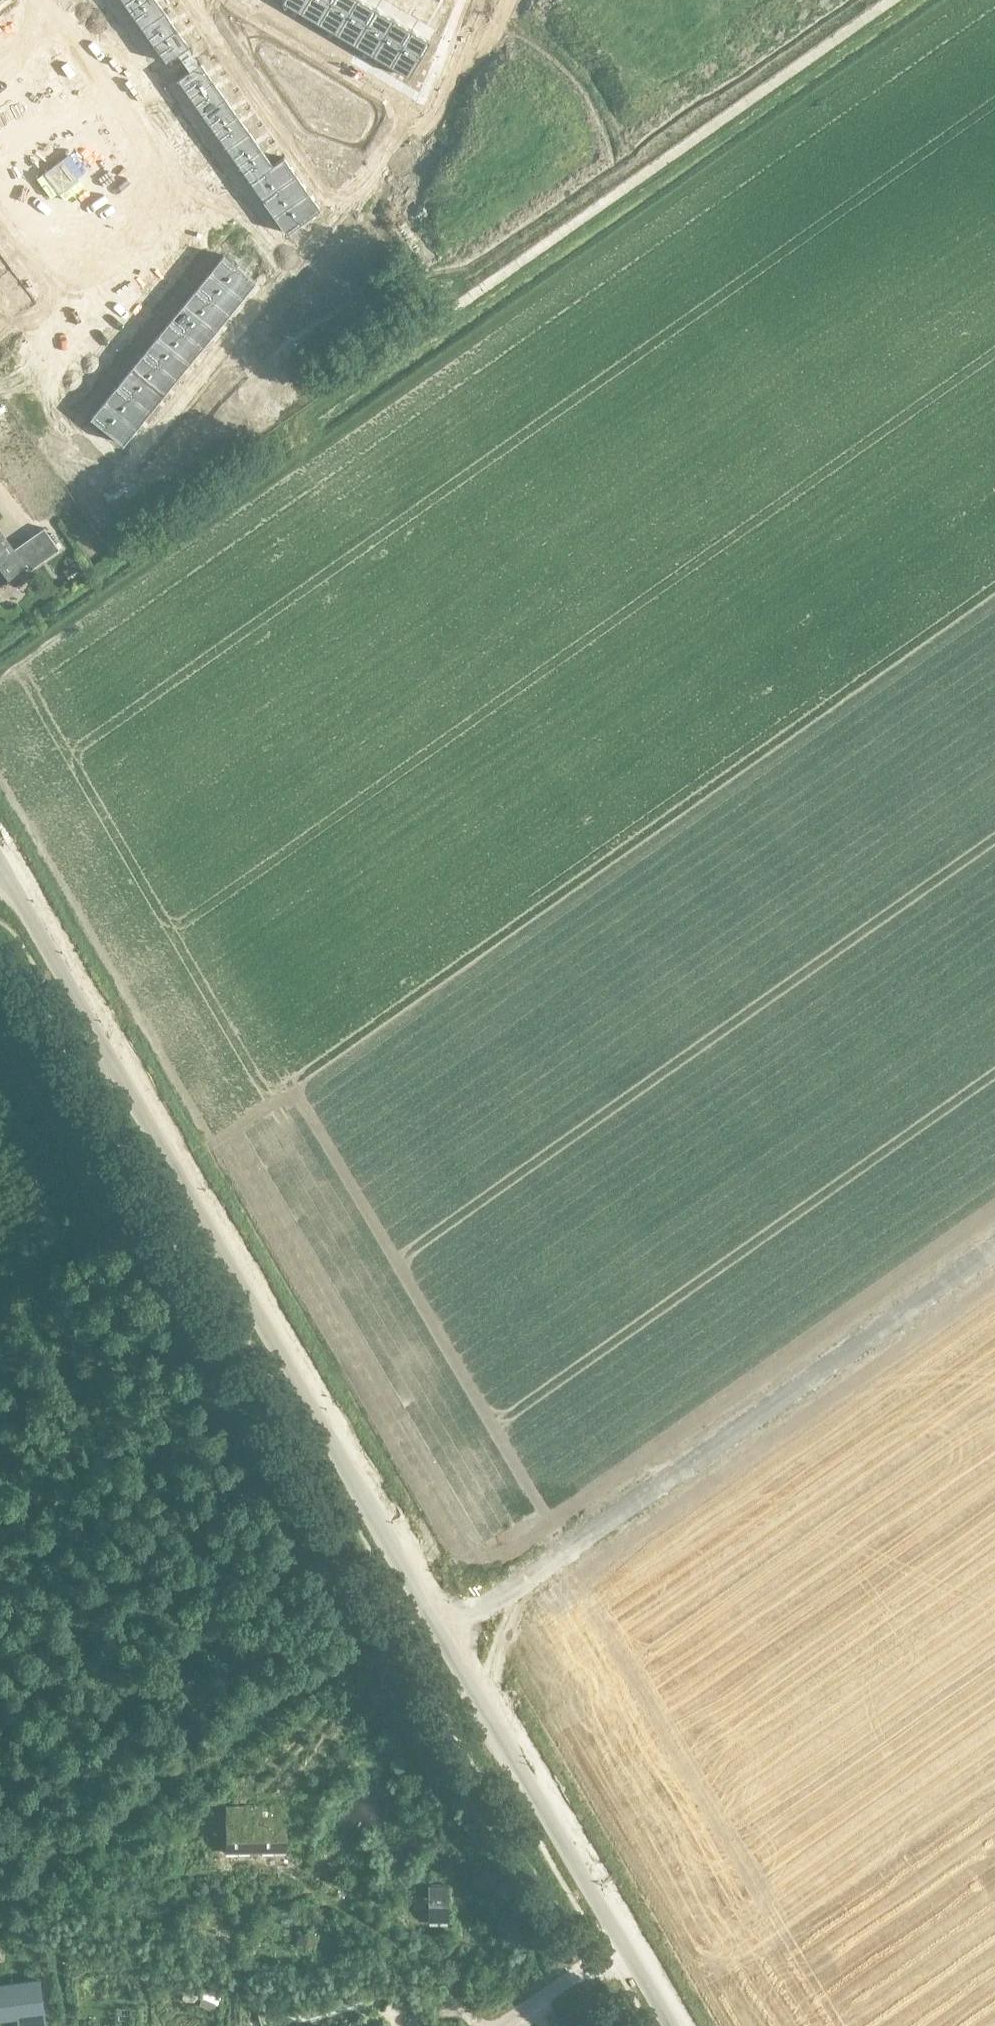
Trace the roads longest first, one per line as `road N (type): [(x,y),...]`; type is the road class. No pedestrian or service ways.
road 1 (tertiary): [(626,1951),(0,865)]
road 2 (track): [(899,0),(0,649)]
road 3 (track): [(447,1639),(994,1252)]
road 4 (residential): [(626,1951),(505,2025)]

